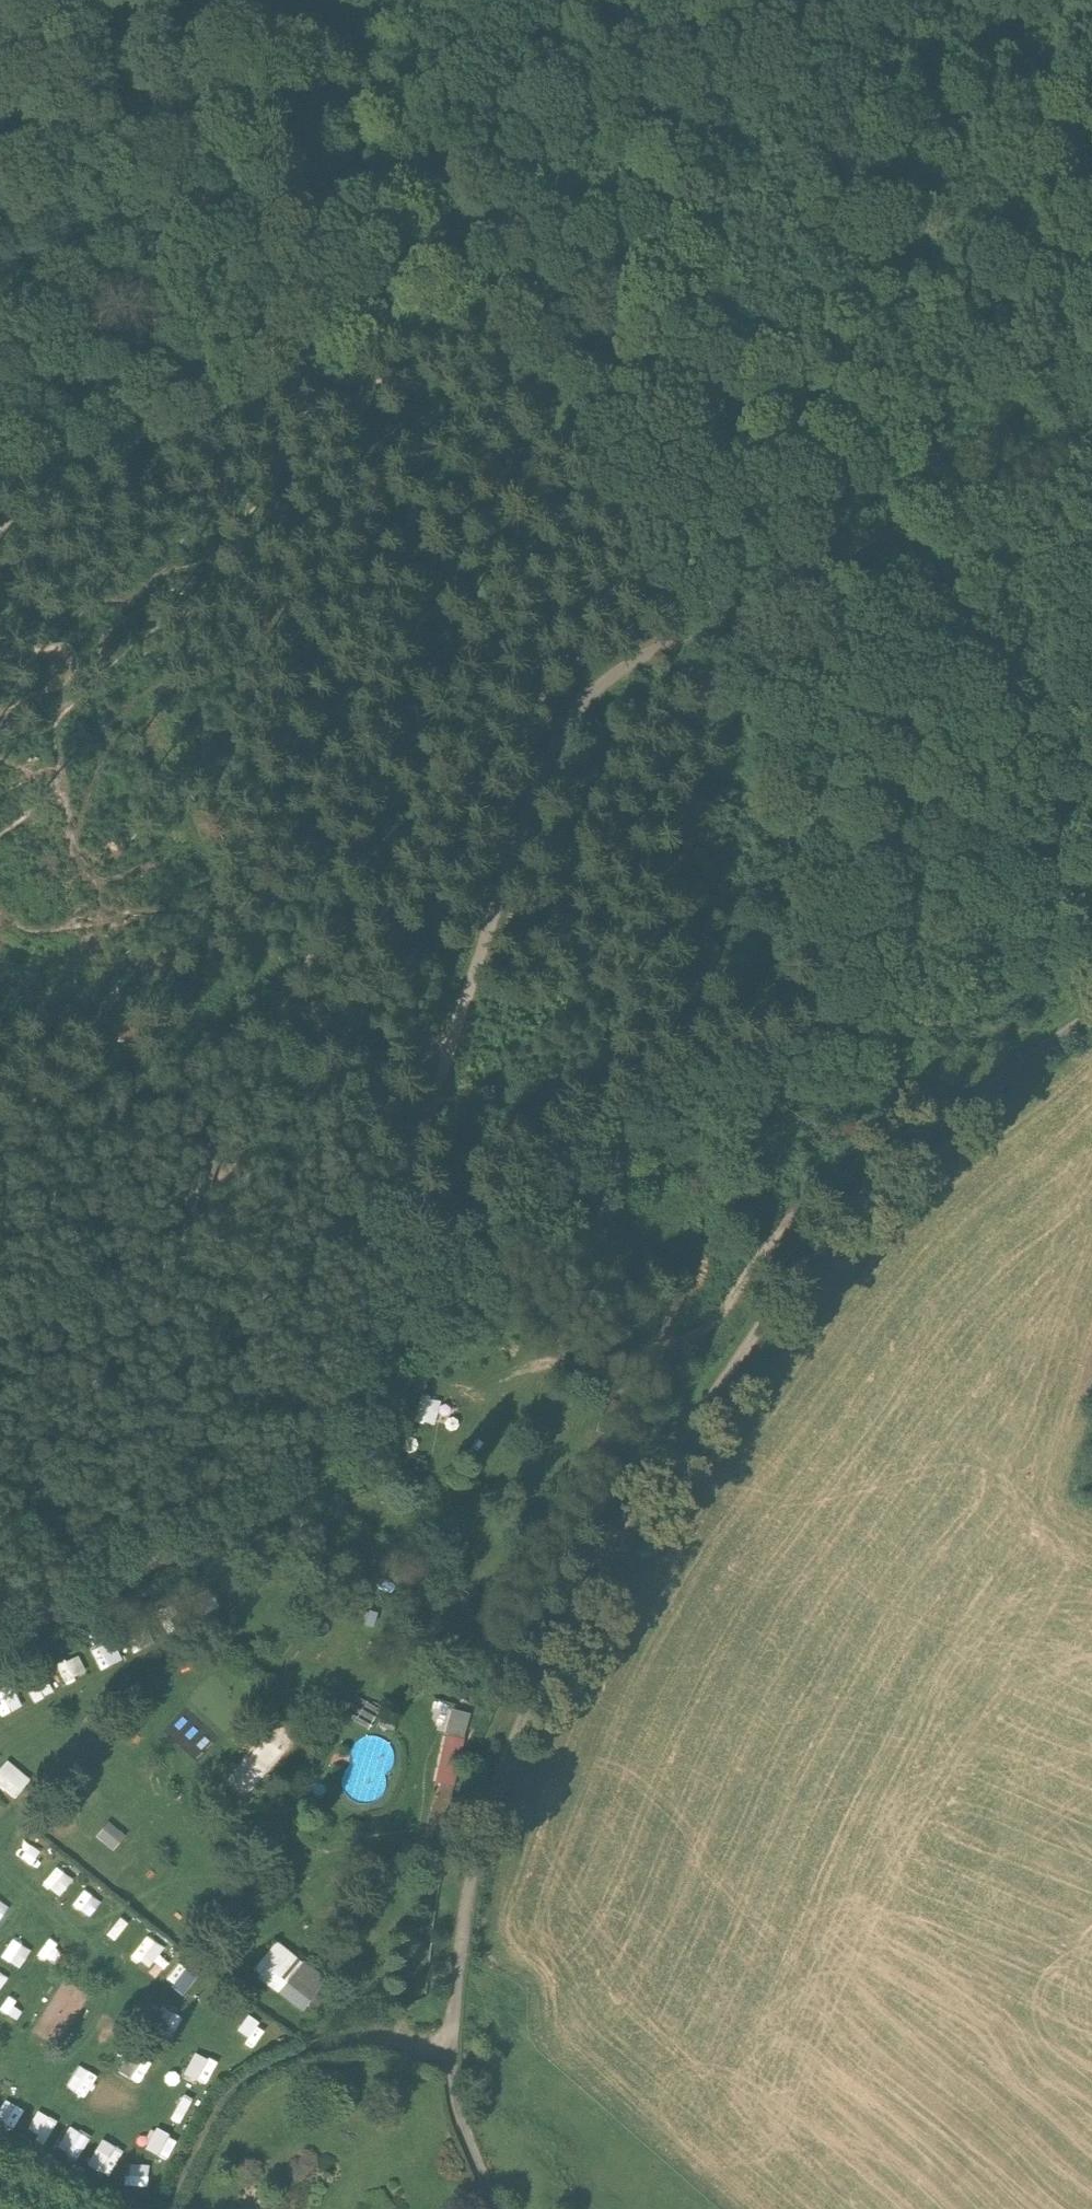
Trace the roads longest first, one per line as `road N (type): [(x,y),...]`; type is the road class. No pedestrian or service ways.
road 1 (track): [(0,1638),(220,1529),(282,1472),(306,1435),(390,1261),(520,839),(557,738),(588,698),(651,654),(842,554),(1091,438)]
road 2 (track): [(37,265),(75,250),(272,127),(338,101),(546,90),(1091,128)]
road 3 (track): [(450,2051),(355,2038),(263,2070),(214,2114),(164,2208)]

